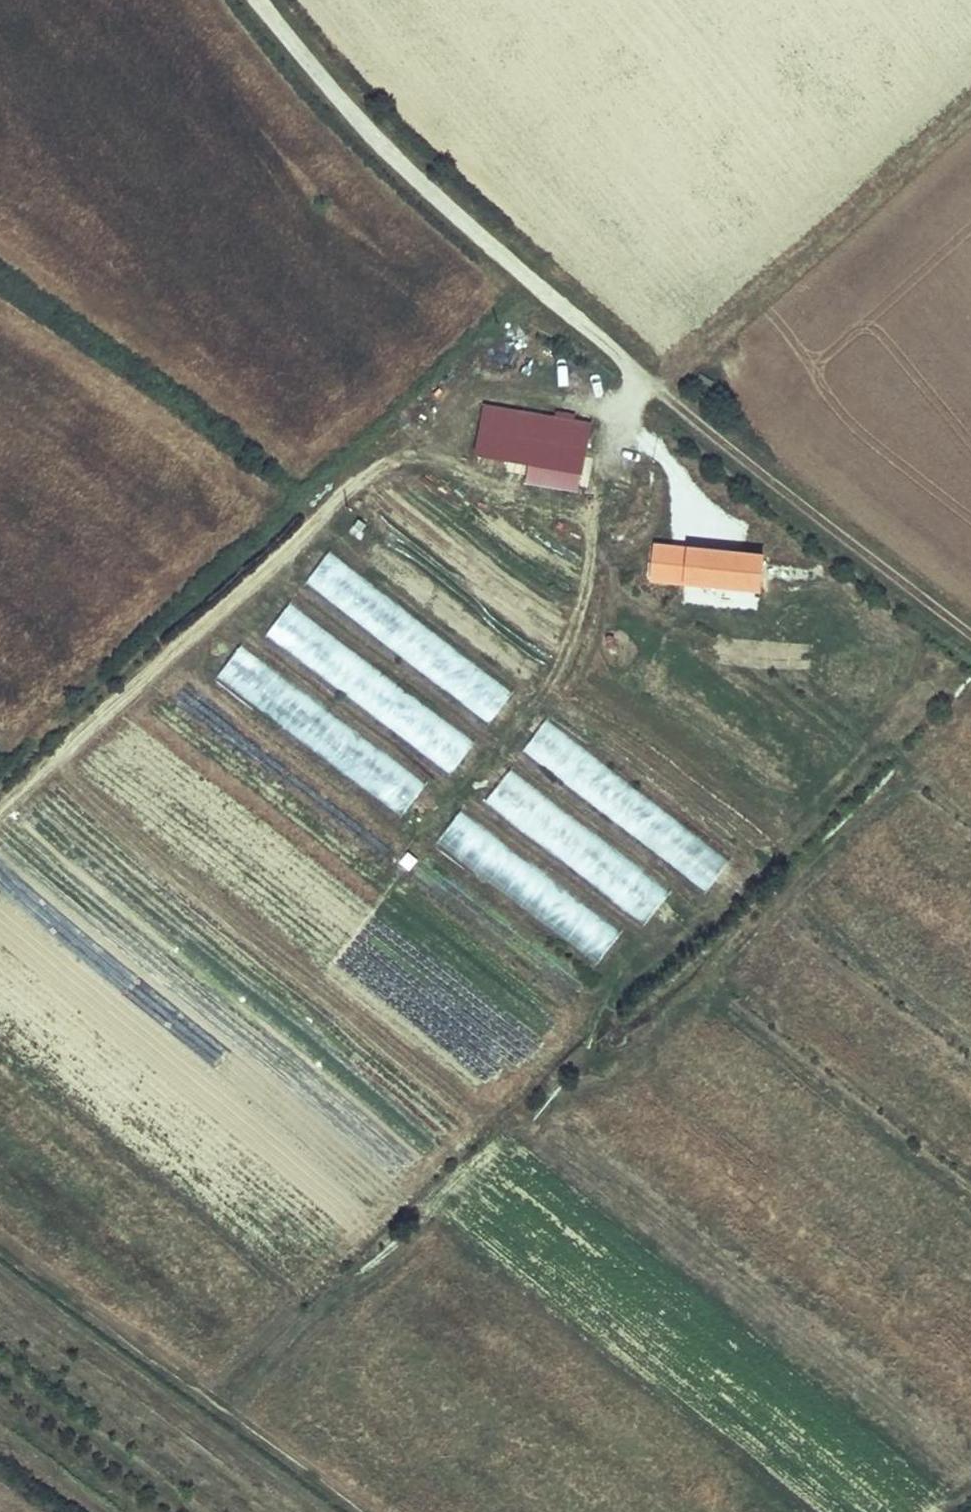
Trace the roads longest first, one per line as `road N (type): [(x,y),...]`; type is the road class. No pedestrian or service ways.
road 1 (track): [(644,383),(970,632)]

